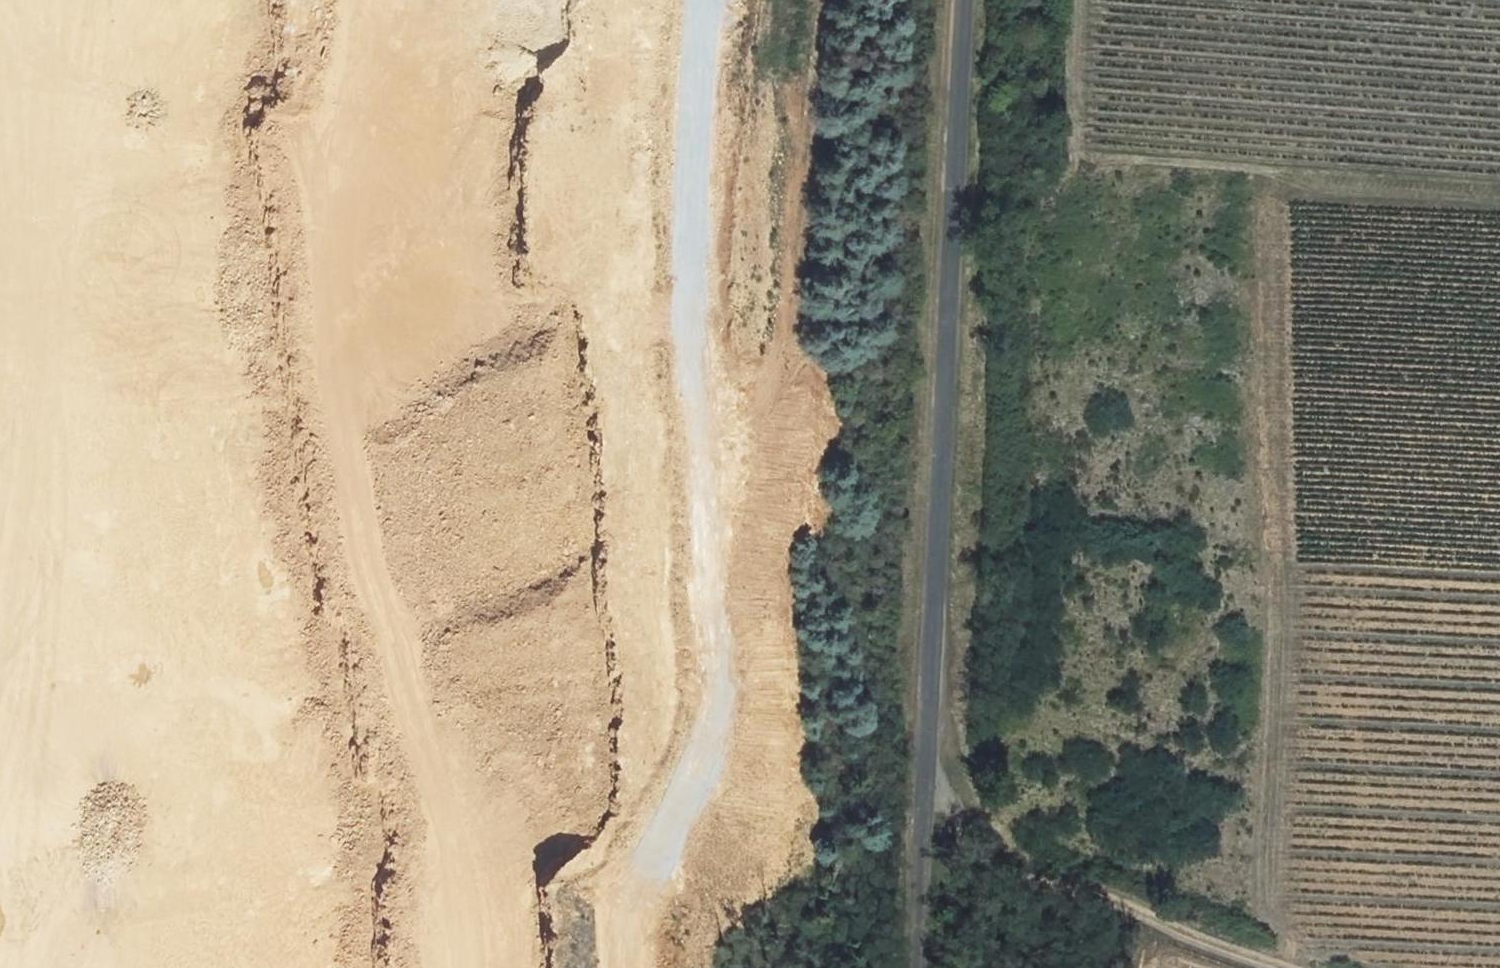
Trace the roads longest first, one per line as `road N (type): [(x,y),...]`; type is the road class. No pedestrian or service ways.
road 1 (unclassified): [(964,0),(915,967)]
road 2 (track): [(1284,967),(1049,874),(970,825),(926,774)]

